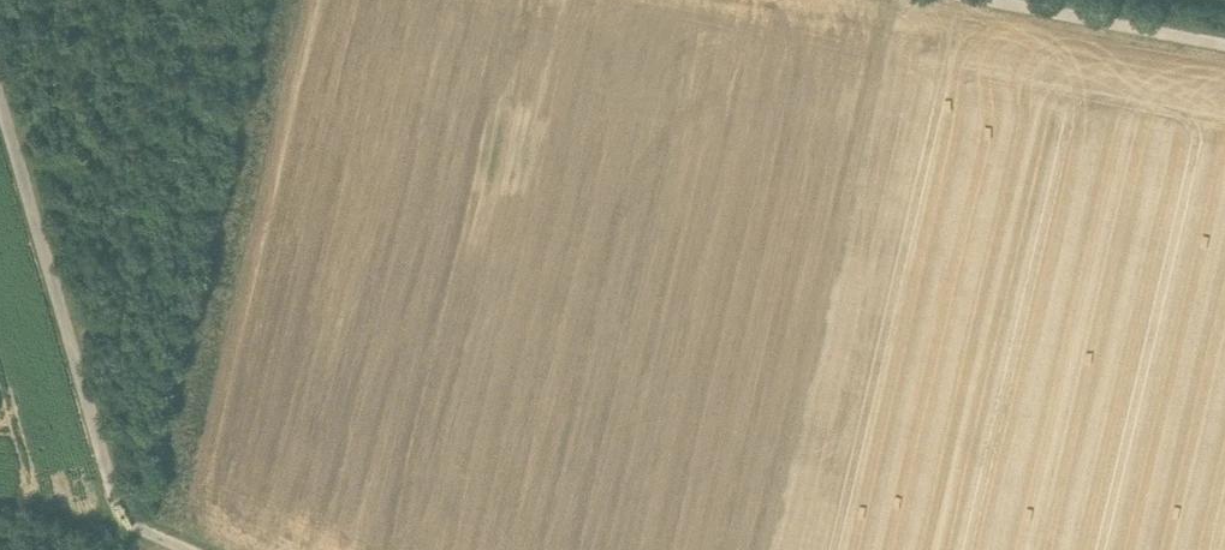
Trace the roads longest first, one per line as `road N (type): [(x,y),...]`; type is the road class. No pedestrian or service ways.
road 1 (track): [(0,109),(117,512),(176,549)]
road 2 (track): [(971,0),(1224,49)]

